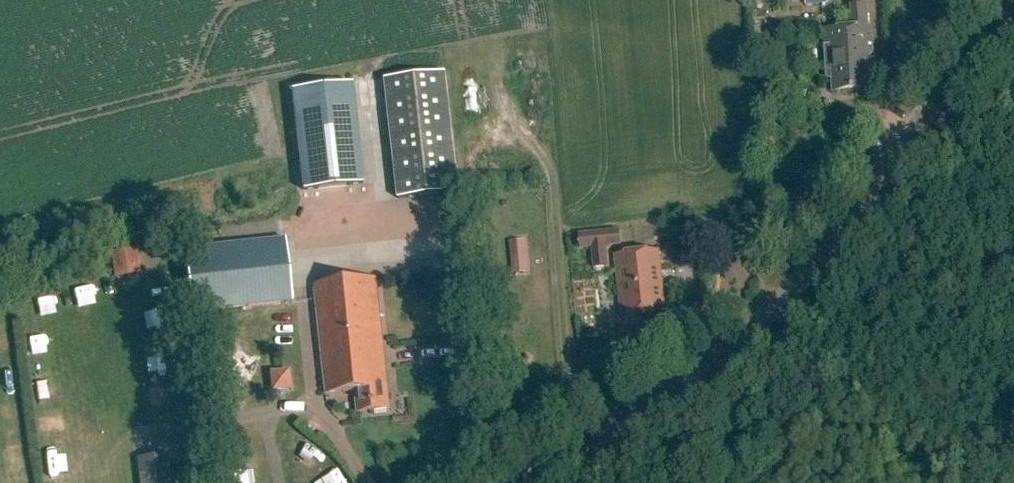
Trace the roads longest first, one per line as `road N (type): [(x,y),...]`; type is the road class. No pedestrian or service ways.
road 1 (unclassified): [(516,482),(709,363),(794,288),(1010,0)]

